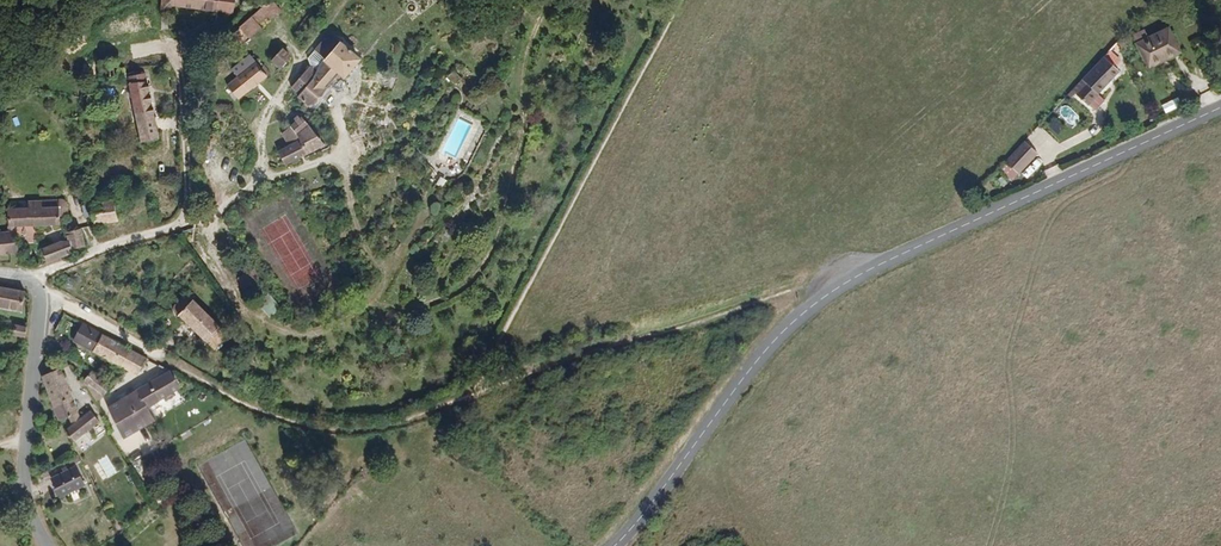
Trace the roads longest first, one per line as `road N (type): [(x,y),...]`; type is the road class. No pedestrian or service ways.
road 1 (track): [(42,295),(302,429),(374,443),(543,368),(891,257)]
road 2 (secondary): [(1220,106),(818,291),(757,347),(603,545)]
road 3 (residential): [(31,280),(201,218),(195,67),(173,10)]
road 4 (residential): [(31,280),(42,295),(26,486),(47,545)]

